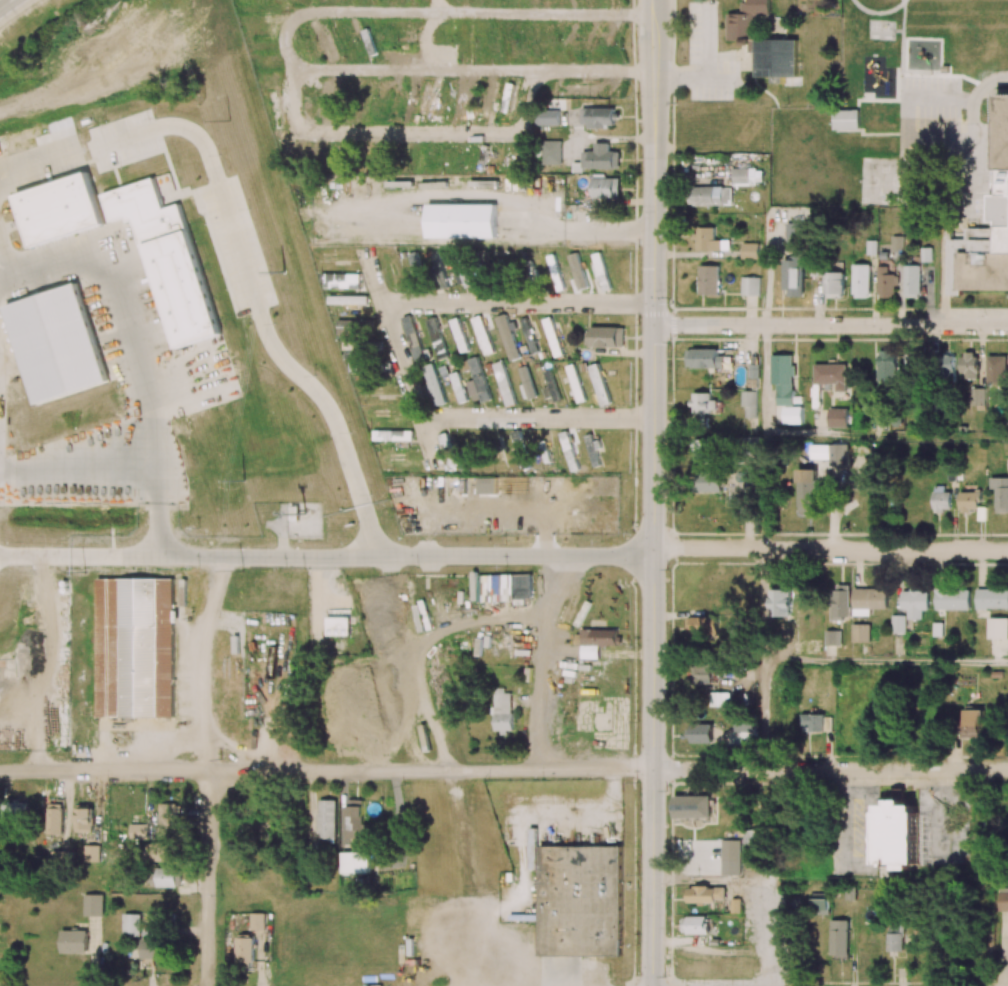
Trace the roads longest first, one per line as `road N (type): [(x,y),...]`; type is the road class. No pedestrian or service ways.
road 1 (secondary): [(653,985),(653,138)]
road 2 (residential): [(654,554),(0,558)]
road 3 (residential): [(653,770),(0,773)]
road 4 (residential): [(1007,771),(653,770)]
road 5 (residential): [(1007,549),(654,554)]
road 6 (tertiary): [(1007,327),(655,327)]
road 7 (residential): [(207,773),(207,985)]

